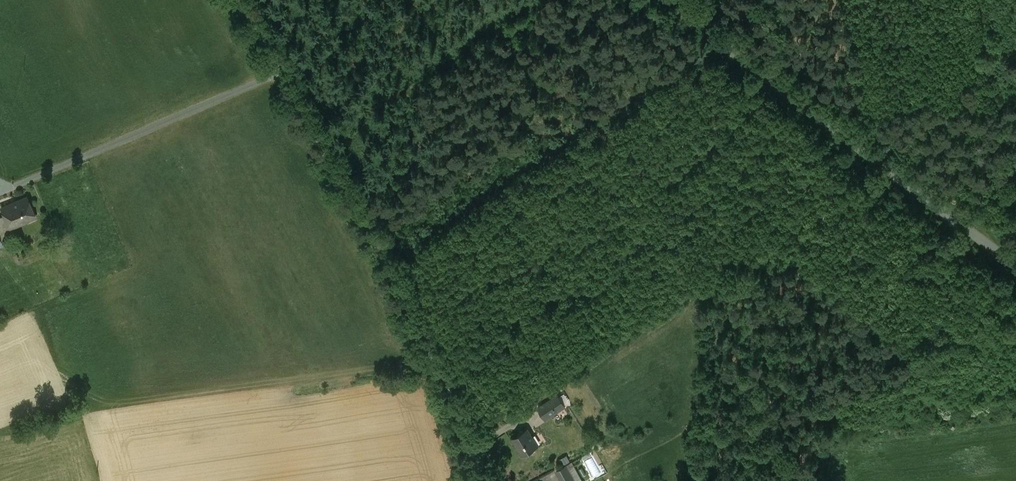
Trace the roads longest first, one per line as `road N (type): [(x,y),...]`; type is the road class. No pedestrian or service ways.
road 1 (unclassified): [(247,0),(416,307),(490,480)]
road 2 (unclassified): [(1015,263),(665,0)]

